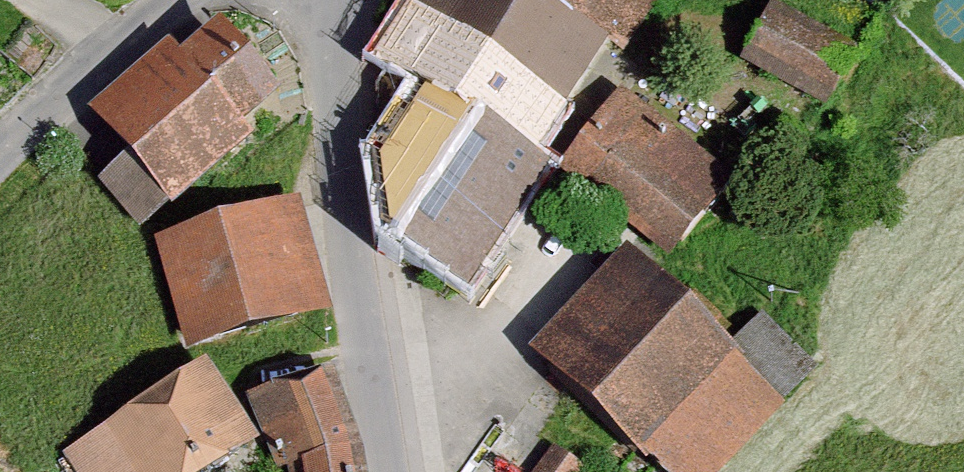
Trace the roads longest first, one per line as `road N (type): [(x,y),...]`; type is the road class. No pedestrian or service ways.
road 1 (residential): [(399,471),(351,158),(344,0)]
road 2 (residential): [(176,0),(0,153)]

